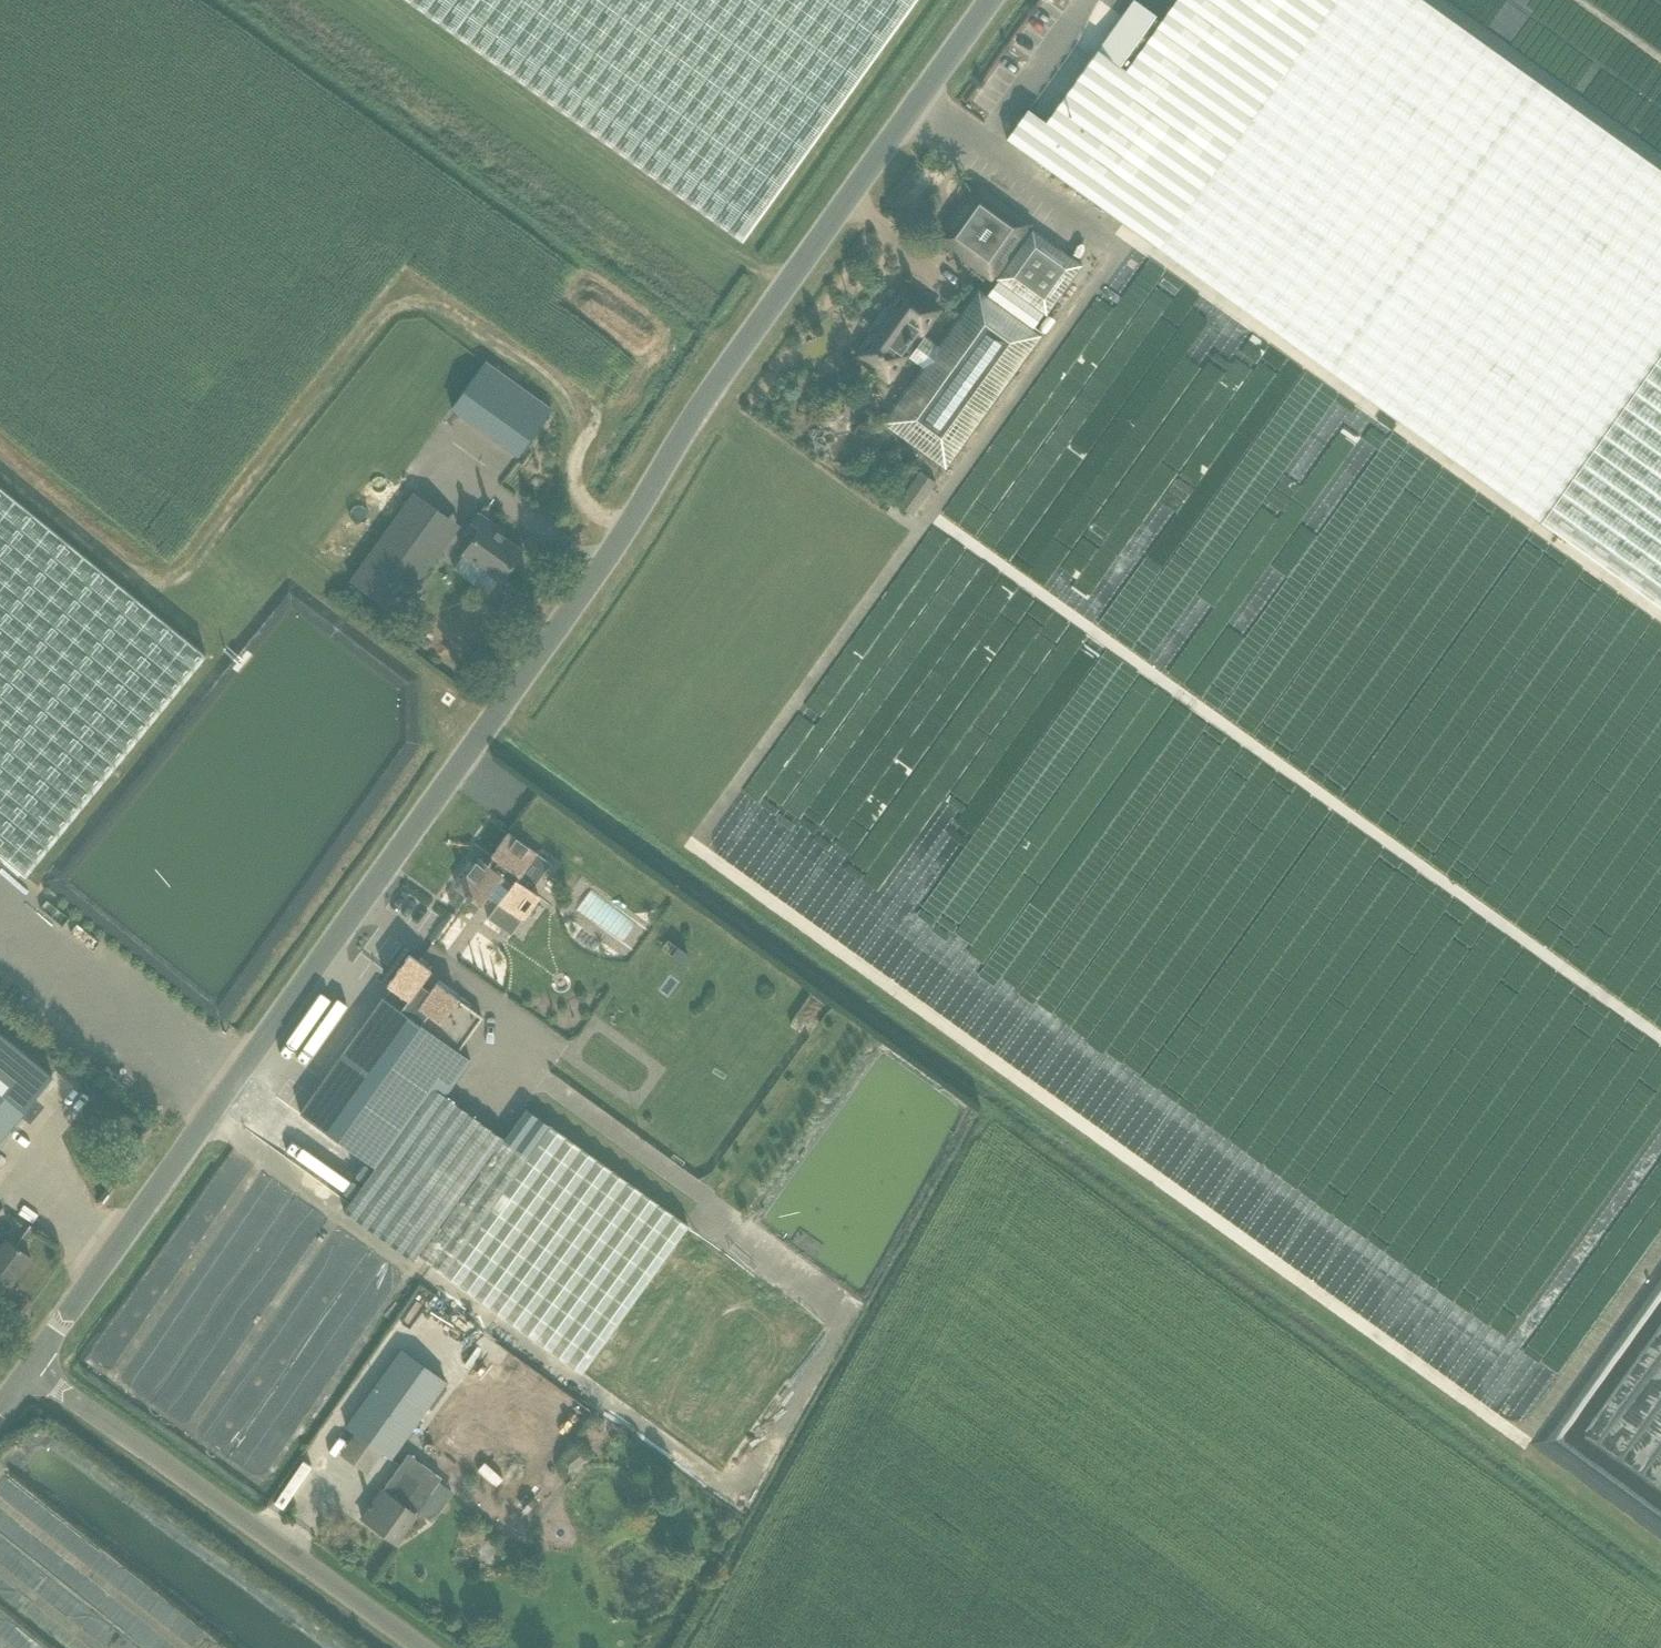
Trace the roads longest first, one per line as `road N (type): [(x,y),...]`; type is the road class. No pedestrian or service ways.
road 1 (unclassified): [(30,1367),(591,582),(707,398),(990,0)]
road 2 (unclassified): [(420,1647),(30,1367)]

